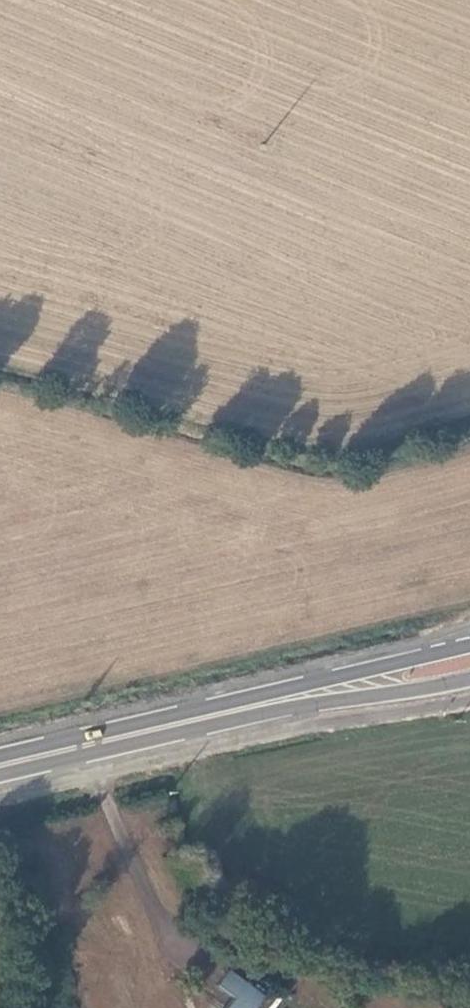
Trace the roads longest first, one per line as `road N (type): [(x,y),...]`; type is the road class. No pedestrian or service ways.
road 1 (secondary): [(0,765),(469,654)]

